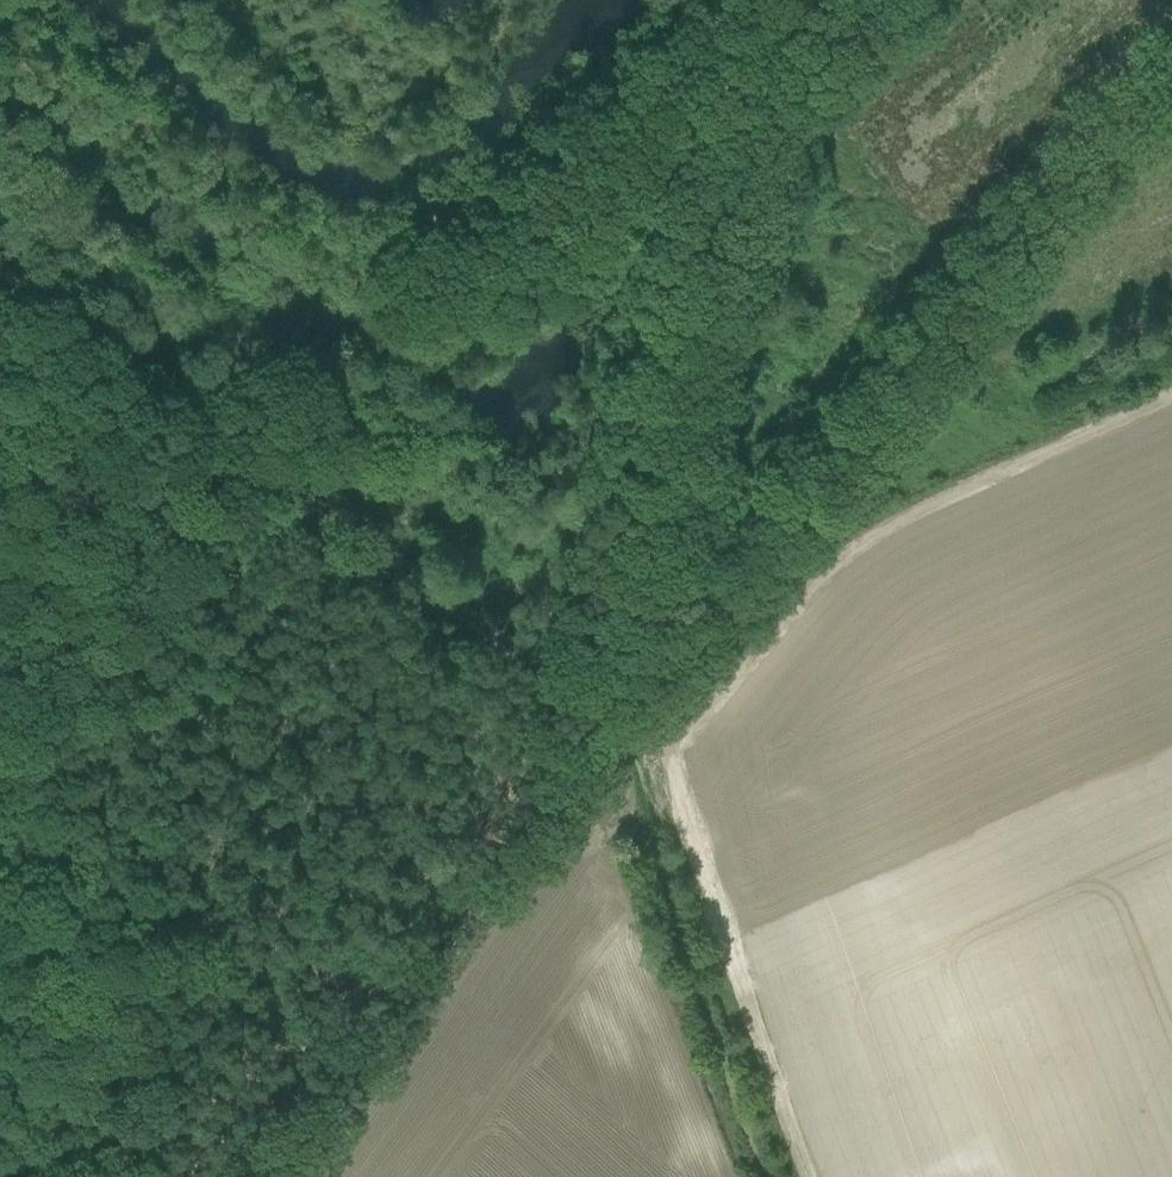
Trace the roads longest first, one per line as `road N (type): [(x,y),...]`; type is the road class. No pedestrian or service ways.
road 1 (track): [(0,269),(621,732),(676,740),(751,670),(860,542),(1022,456),(1171,391)]
road 2 (track): [(758,1176),(626,806),(603,719)]

